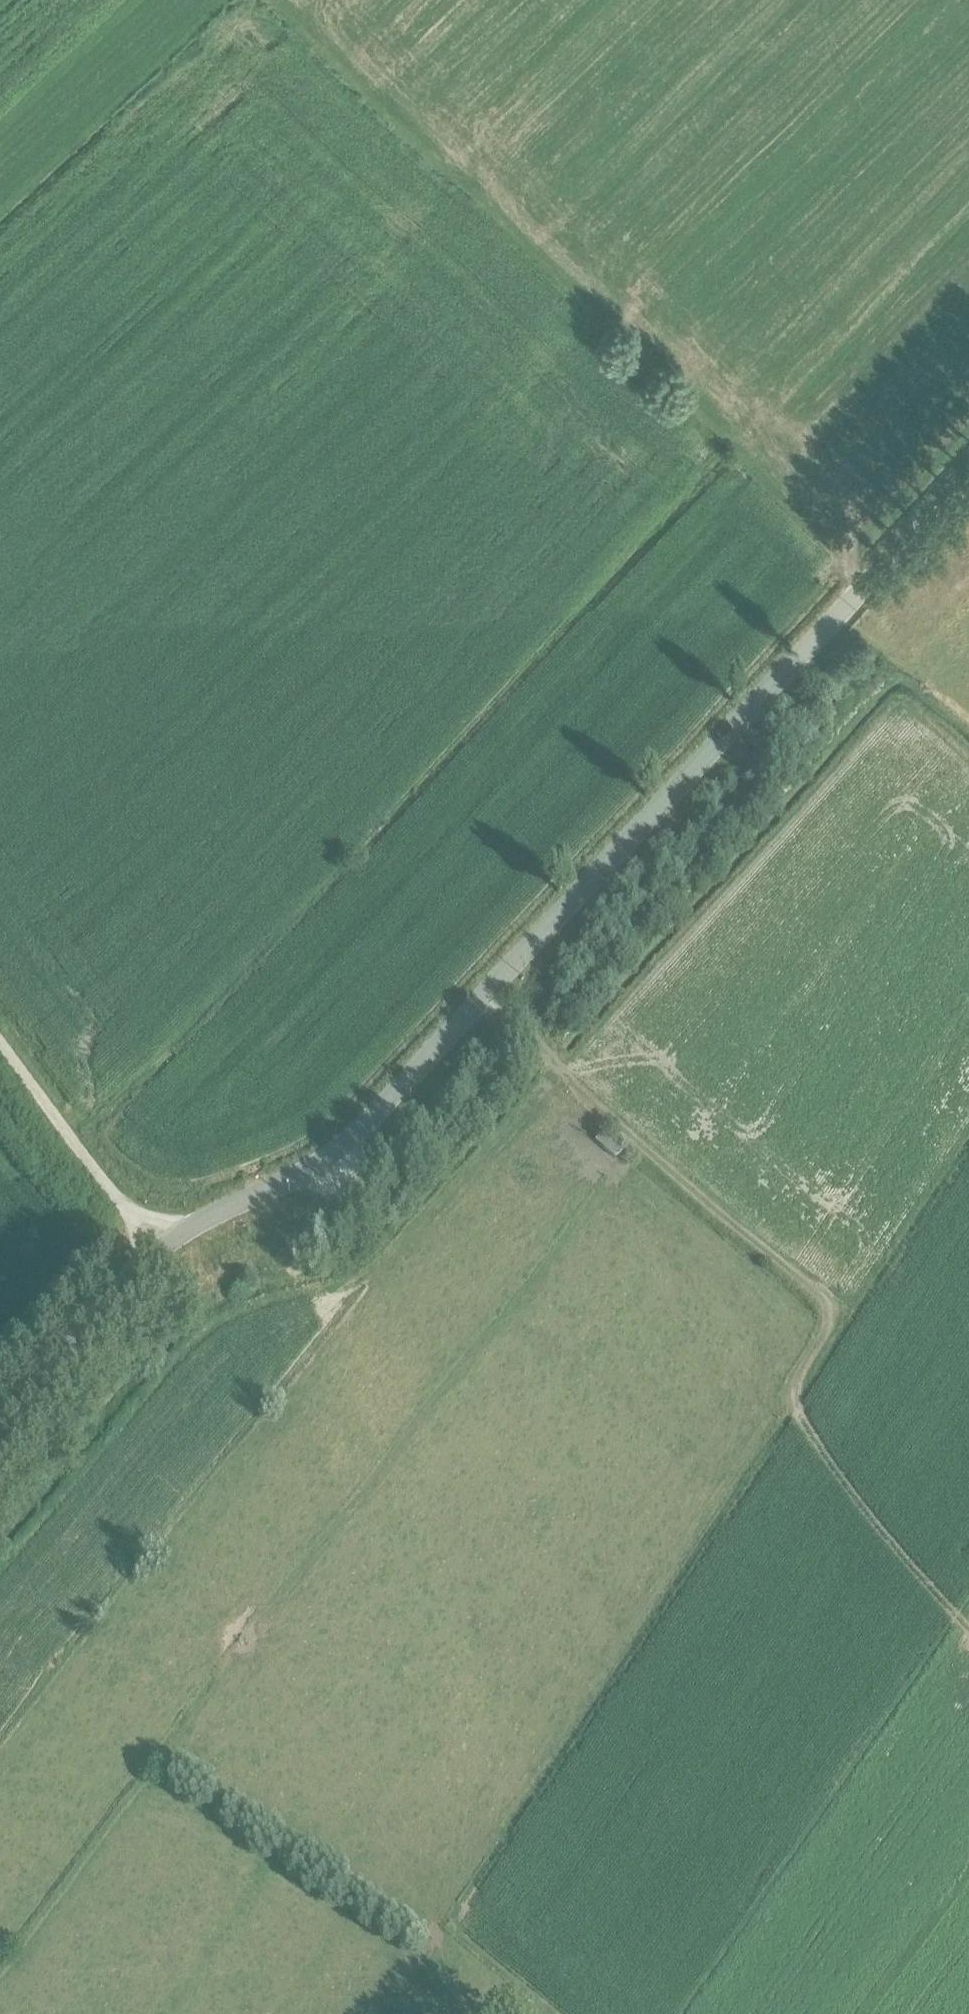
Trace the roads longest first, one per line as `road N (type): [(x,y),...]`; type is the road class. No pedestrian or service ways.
road 1 (tertiary): [(189,1230),(344,1145),(968,472)]
road 2 (tertiary): [(0,1429),(148,1261)]
road 3 (unclassified): [(0,1043),(125,1212)]

